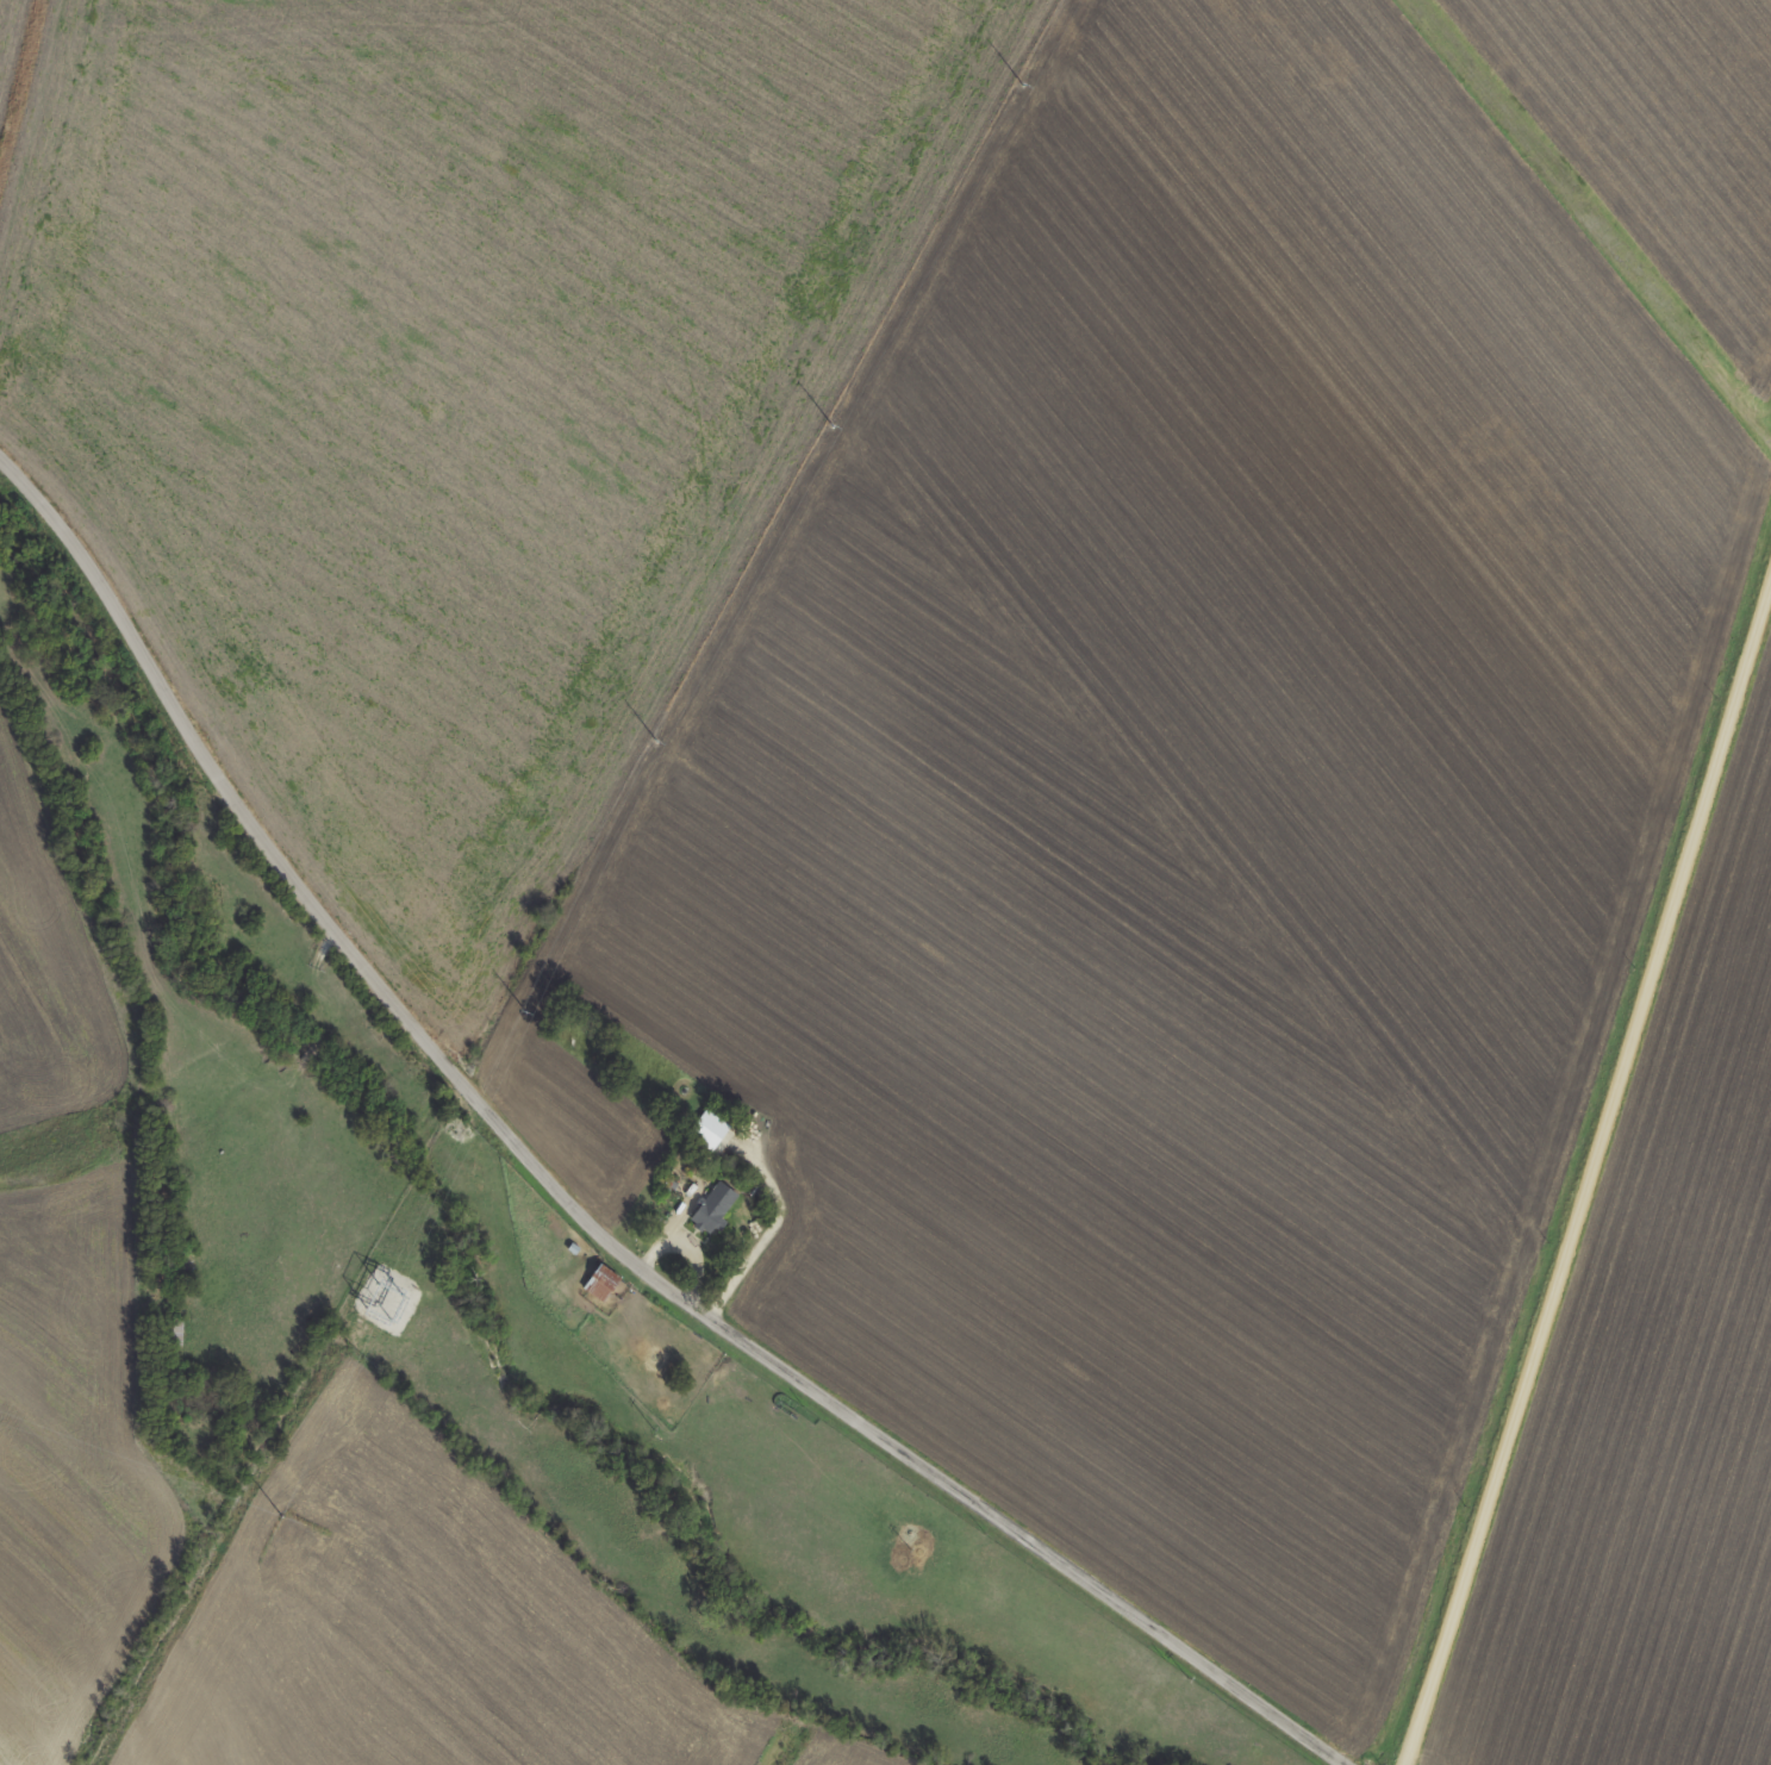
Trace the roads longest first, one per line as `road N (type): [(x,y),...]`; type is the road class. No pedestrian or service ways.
road 1 (residential): [(1337,1764),(666,1292),(590,1227),(297,888),(116,613),(0,465)]
road 2 (residential): [(1406,1764),(1770,581)]

